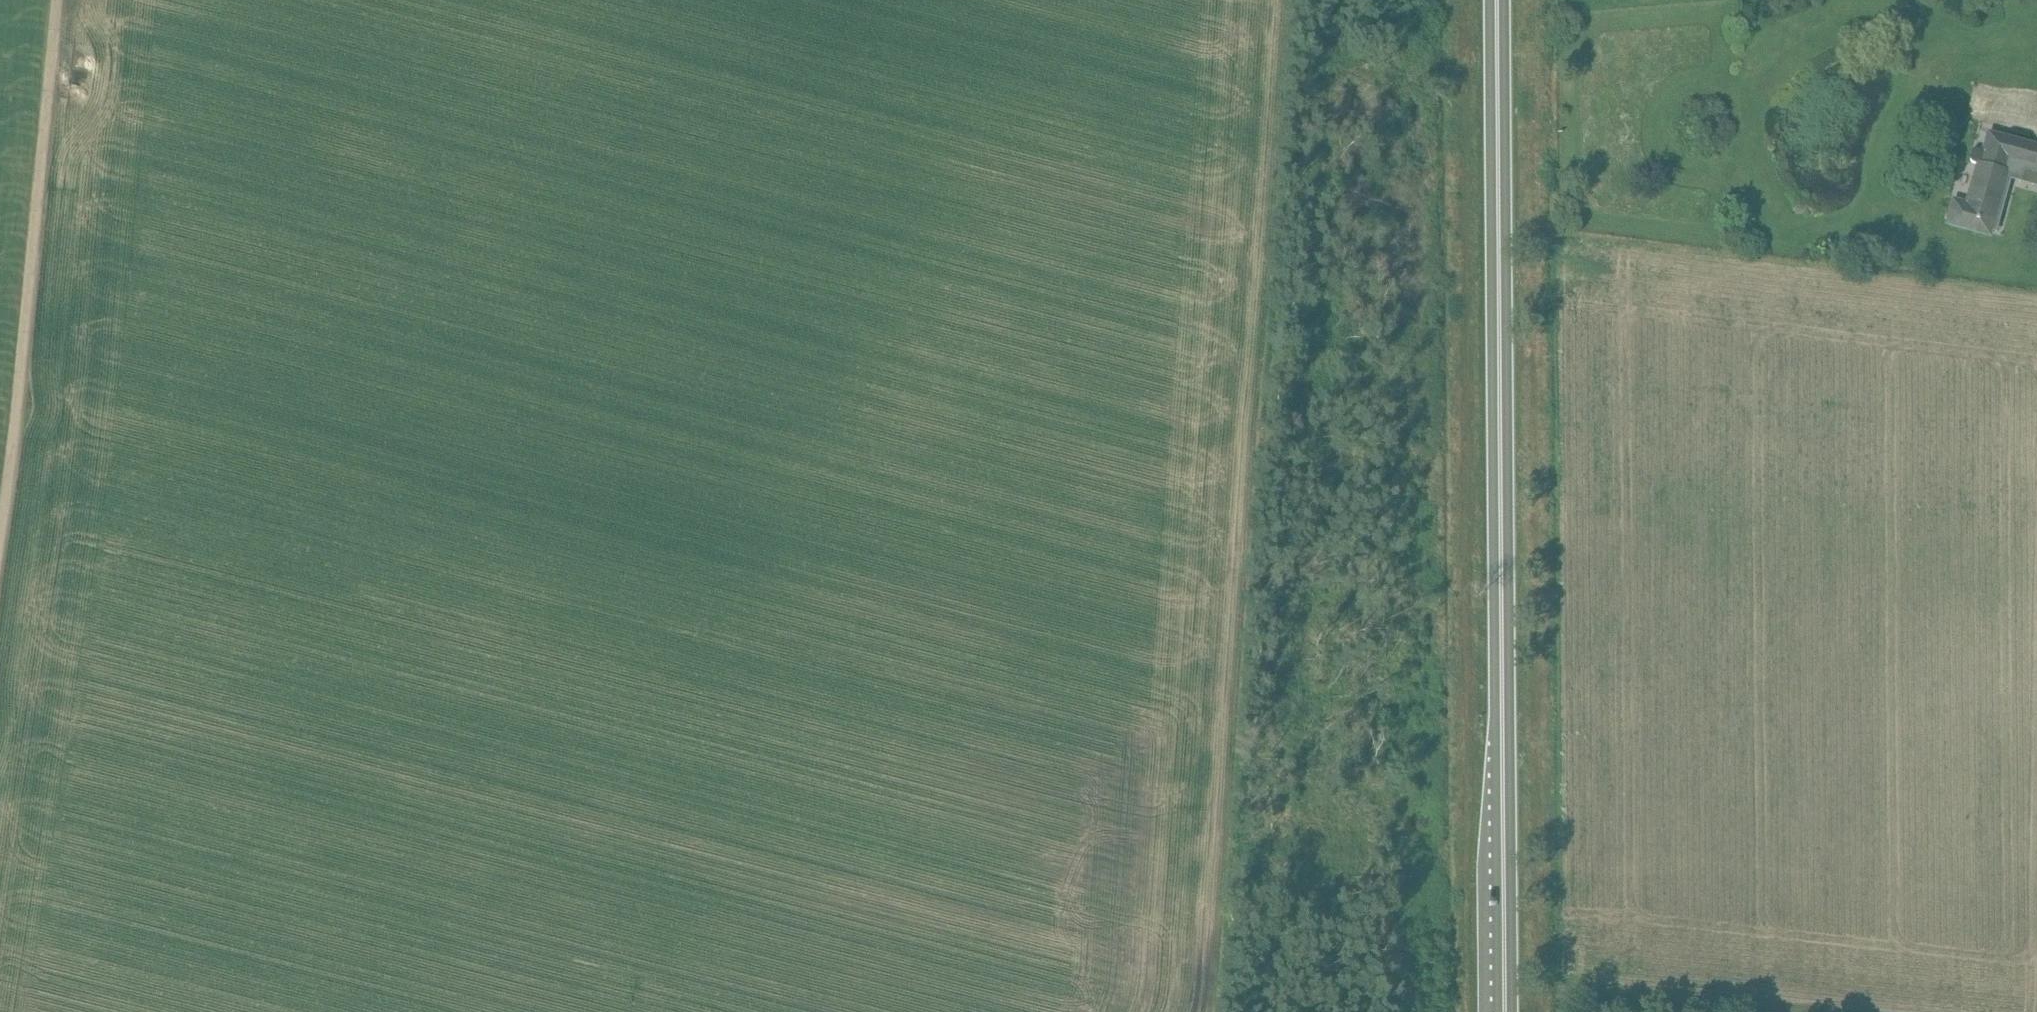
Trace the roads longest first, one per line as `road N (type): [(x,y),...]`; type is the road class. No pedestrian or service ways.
road 1 (primary): [(1505,1011),(1497,0)]
road 2 (track): [(57,0),(0,532)]

